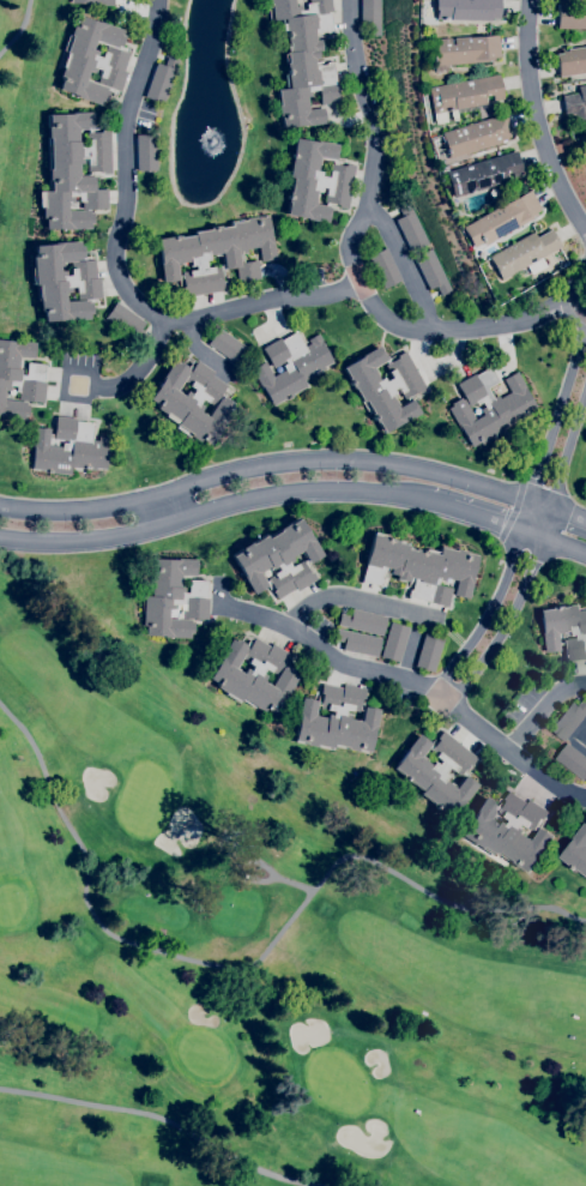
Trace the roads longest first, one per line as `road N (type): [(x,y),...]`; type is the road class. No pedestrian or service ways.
road 1 (tertiary): [(550,510),(449,477),(342,460),(274,464),(108,507),(0,506)]
road 2 (residential): [(352,0),(375,138),(366,206),(346,241),(358,287),(395,325),(430,330),(505,321),(575,293)]
road 3 (tertiary): [(0,539),(114,537),(279,494),(339,490),(442,504)]
road 4 (residential): [(585,317),(505,577),(428,697)]
road 5 (residential): [(165,325),(129,290),(125,233),(134,171),(129,124),(158,38),(161,0)]
road 6 (residential): [(80,389),(110,387),(140,369),(165,325),(276,296),(358,287)]
road 7 (residential): [(451,705),(340,667),(314,640),(228,613)]
road 8 (residential): [(536,0),(536,78),(555,159),(585,227)]
road 9 (residential): [(406,688),(423,619),(338,602),(298,636)]
road 10 (residential): [(451,705),(506,624),(540,538)]
road 11 (residential): [(540,538),(585,388)]

